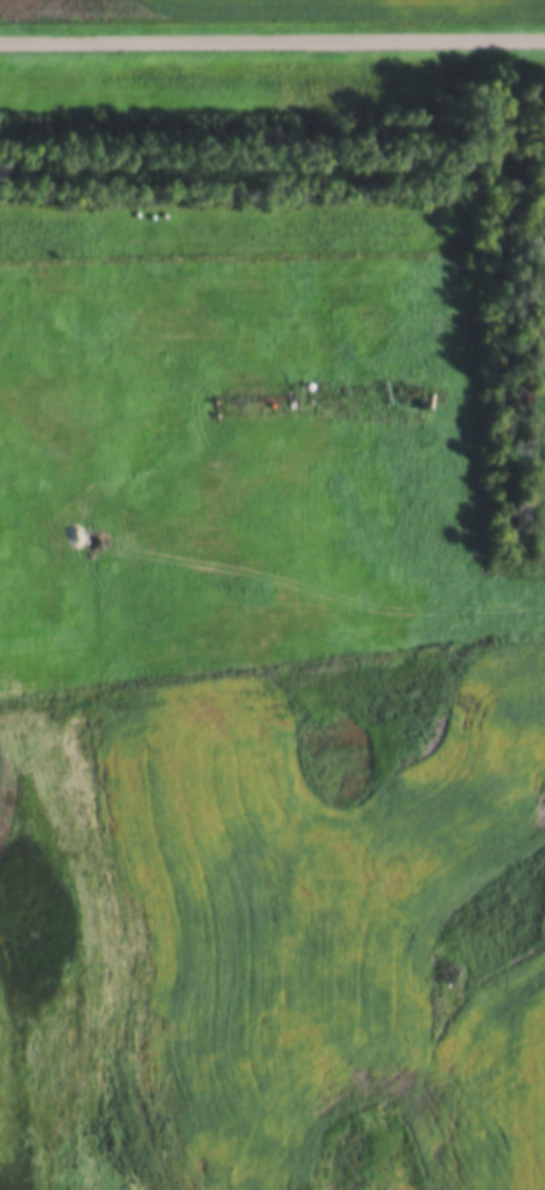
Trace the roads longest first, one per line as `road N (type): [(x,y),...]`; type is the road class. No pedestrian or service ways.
road 1 (residential): [(544,38),(0,40)]

